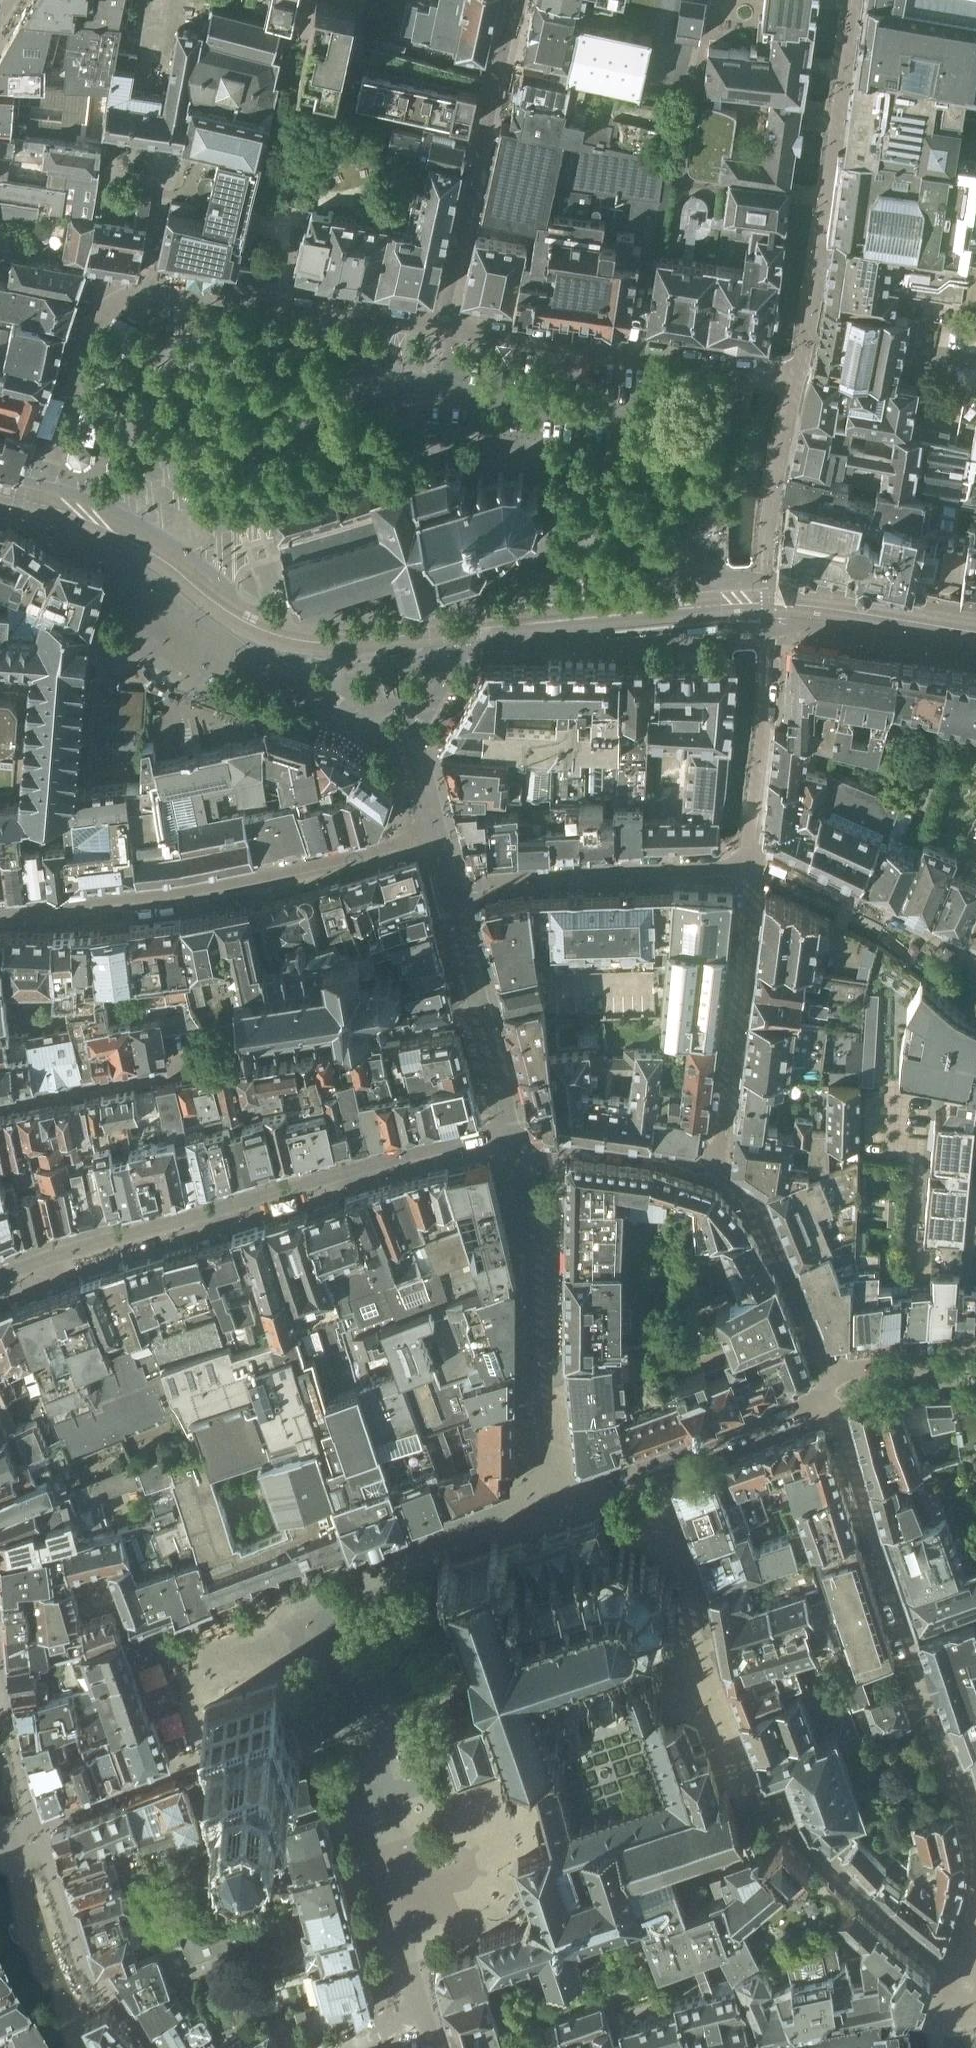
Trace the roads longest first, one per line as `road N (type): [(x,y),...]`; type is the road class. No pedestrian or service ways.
road 1 (residential): [(421,2010),(289,1609),(545,1503)]
road 2 (residential): [(633,1469),(689,1582),(716,1709),(767,1801),(892,1926),(970,1985)]
road 3 (unclassified): [(441,329),(130,294),(91,326),(38,508)]
road 4 (residential): [(0,1281),(129,1237),(512,1135)]
road 5 (residential): [(481,1011),(0,1103)]
road 6 (residential): [(975,1836),(830,1396)]
road 7 (unclassified): [(437,835),(173,897),(0,914)]
road 8 (residential): [(796,376),(853,0)]
road 9 (residential): [(545,1503),(536,1262),(512,1135)]
road 10 (residential): [(512,0),(441,329)]
road 11 (unclassified): [(756,851),(728,867),(450,885)]
road 12 (residential): [(716,1169),(752,887)]
road 13 (unclassified): [(441,329),(722,366)]
road 14 (unclassified): [(36,1823),(89,1969),(153,2047)]
road 15 (residential): [(38,508),(123,536),(258,628)]
road 16 (unclassified): [(756,851),(749,831),(768,604)]
road 17 (residential): [(756,851),(975,958)]
road 18 (unclassified): [(722,366),(695,534),(708,606)]
road 19 (residential): [(824,1375),(783,1264),(753,1208),(716,1169)]
road 20 (residential): [(474,629),(708,606)]
road 21 (unclassified): [(768,604),(763,561),(796,376)]
road 22 (residential): [(258,628),(321,642),(474,629)]
road 23 (residential): [(258,628),(277,656),(419,761)]
road 24 (residential): [(633,1469),(830,1396)]
road 25 (residential): [(768,604),(975,632)]
road 26 (residential): [(716,1169),(512,1135)]
road 27 (residential): [(199,1751),(176,1770),(36,1823)]
road 28 (residential): [(975,1361),(824,1375)]
road 29 (unclassified): [(419,761),(414,738),(474,629)]
road 30 (residential): [(783,2047),(920,2022)]
road 31 (residential): [(481,1011),(450,885)]
road 32 (residential): [(512,1135),(481,1011)]

